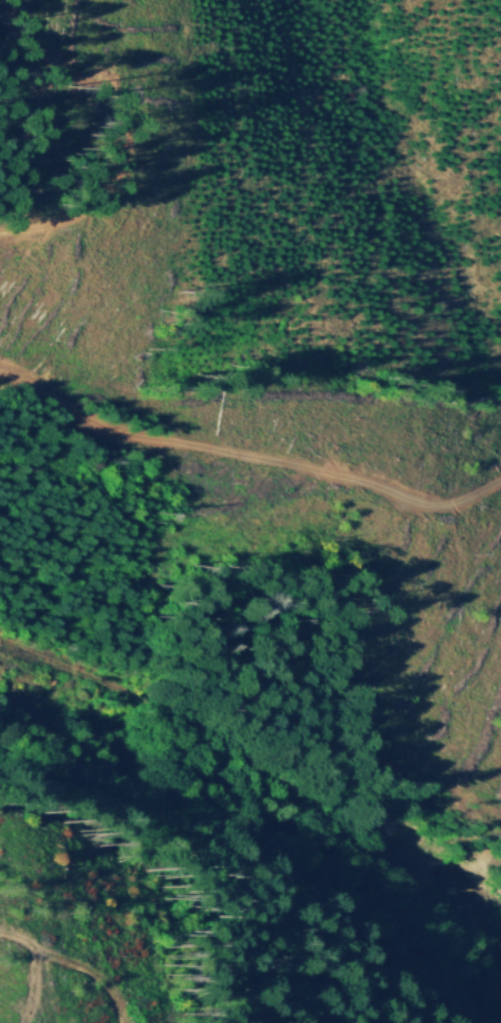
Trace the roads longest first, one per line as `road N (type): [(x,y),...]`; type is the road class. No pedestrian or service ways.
road 1 (track): [(500,961),(414,872),(270,759),(199,739),(0,710)]
road 2 (track): [(270,759),(110,678),(0,641)]
road 3 (track): [(23,948),(90,976),(111,1022)]

